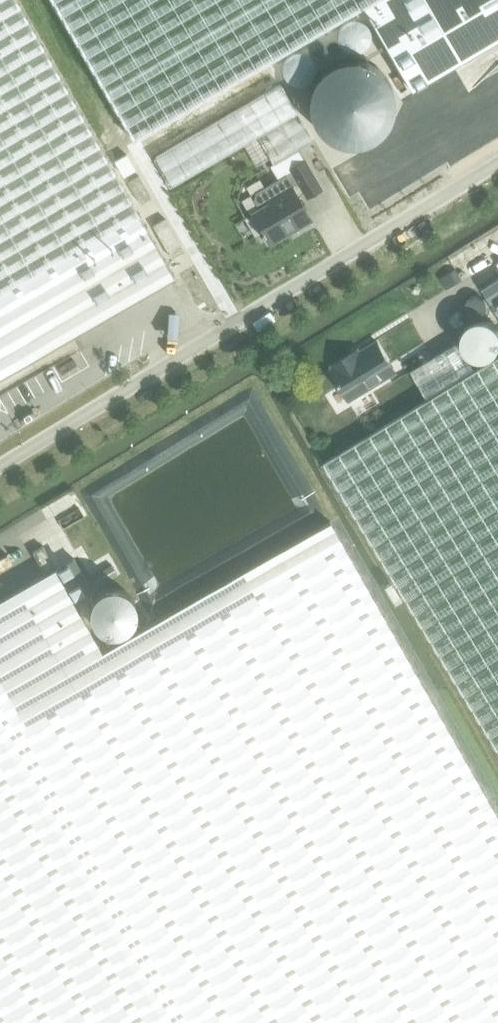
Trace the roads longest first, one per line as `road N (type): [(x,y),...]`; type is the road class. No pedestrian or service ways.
road 1 (unclassified): [(497,167),(0,465)]

